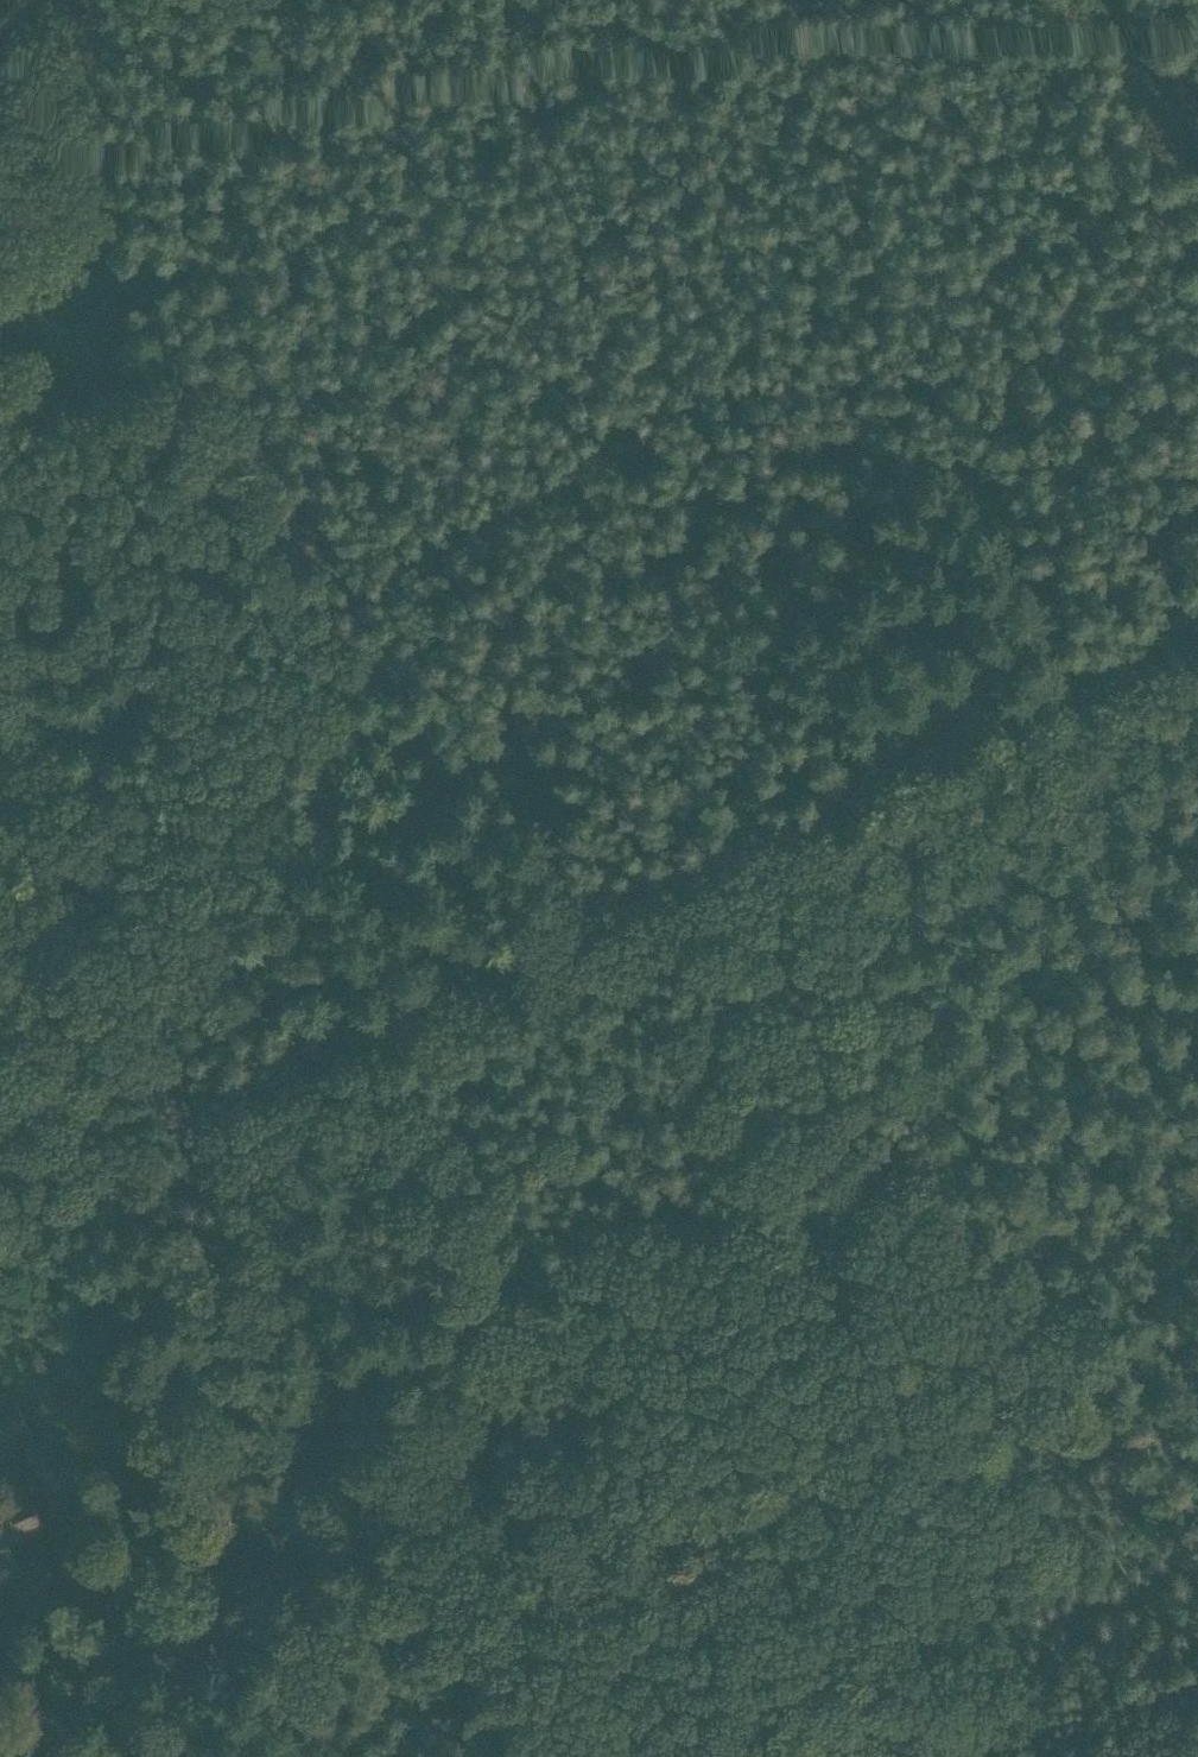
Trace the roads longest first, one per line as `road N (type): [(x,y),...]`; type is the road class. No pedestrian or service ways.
road 1 (track): [(200,1072),(1197,589)]
road 2 (track): [(200,1072),(572,1756)]
road 3 (track): [(0,714),(200,1072)]

